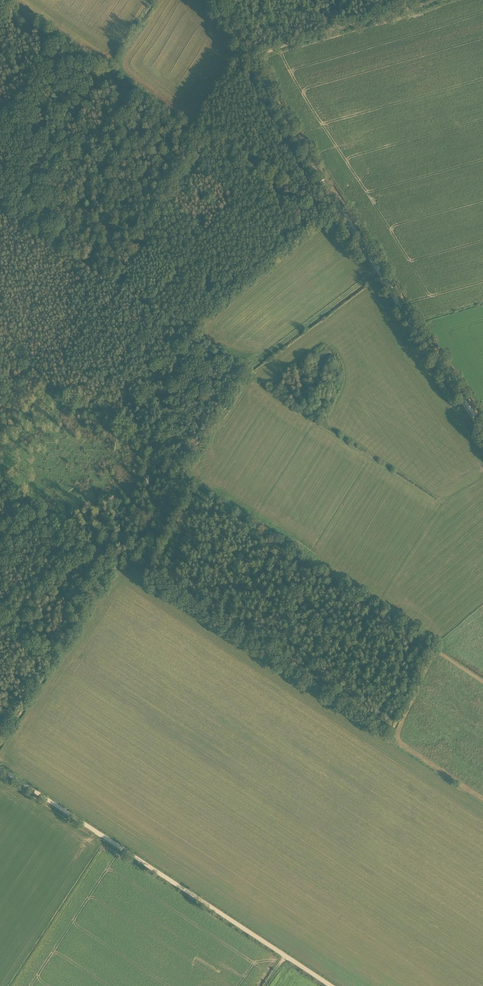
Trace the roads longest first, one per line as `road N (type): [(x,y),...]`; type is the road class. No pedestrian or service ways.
road 1 (track): [(217,0),(482,429)]
road 2 (track): [(330,985),(0,770)]
road 3 (track): [(246,58),(445,0)]

